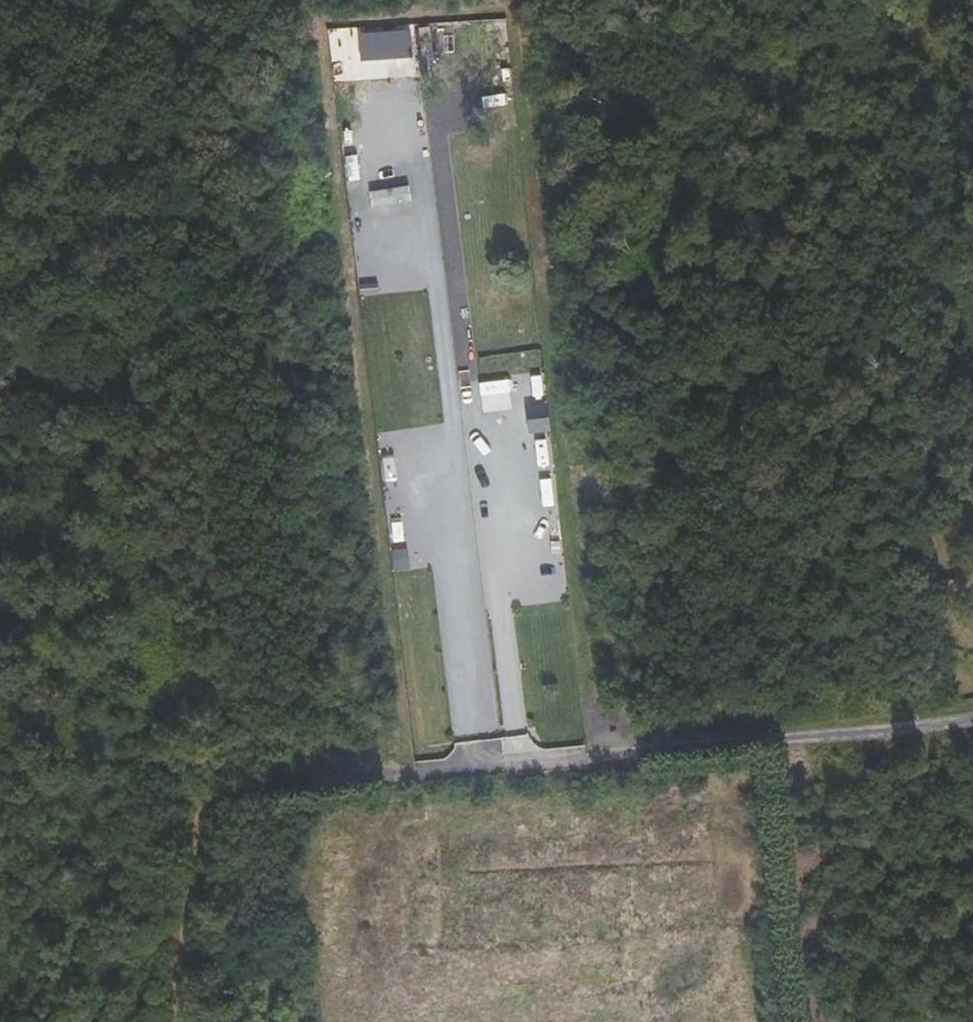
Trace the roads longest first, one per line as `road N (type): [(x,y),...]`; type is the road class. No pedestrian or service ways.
road 1 (unclassified): [(392,778),(972,716)]

